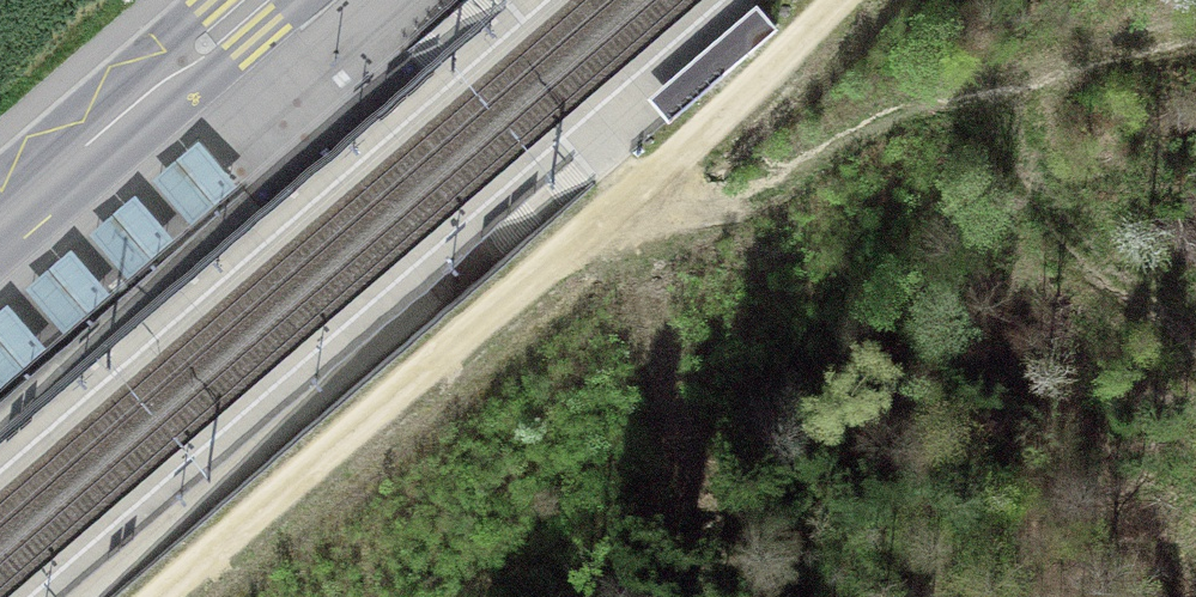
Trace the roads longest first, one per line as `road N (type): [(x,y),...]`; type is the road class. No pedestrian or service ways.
road 1 (track): [(158,596),(641,188),(839,0)]
road 2 (track): [(1195,51),(961,104),(733,202),(692,206),(641,188)]
road 3 (unclassified): [(0,218),(255,0)]

